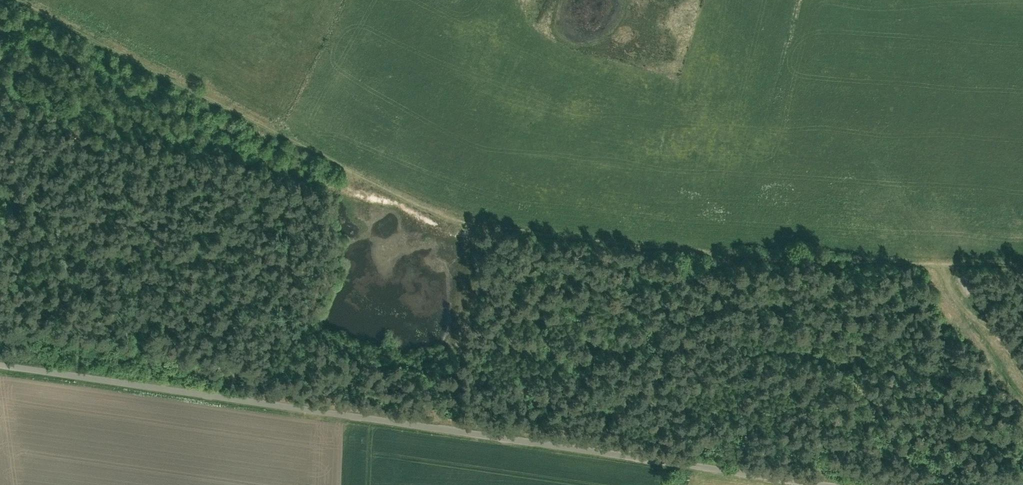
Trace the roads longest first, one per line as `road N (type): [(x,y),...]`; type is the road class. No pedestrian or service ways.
road 1 (track): [(12,0),(459,227),(1022,263)]
road 2 (residential): [(0,366),(852,484)]
road 3 (track): [(1022,378),(934,259)]

